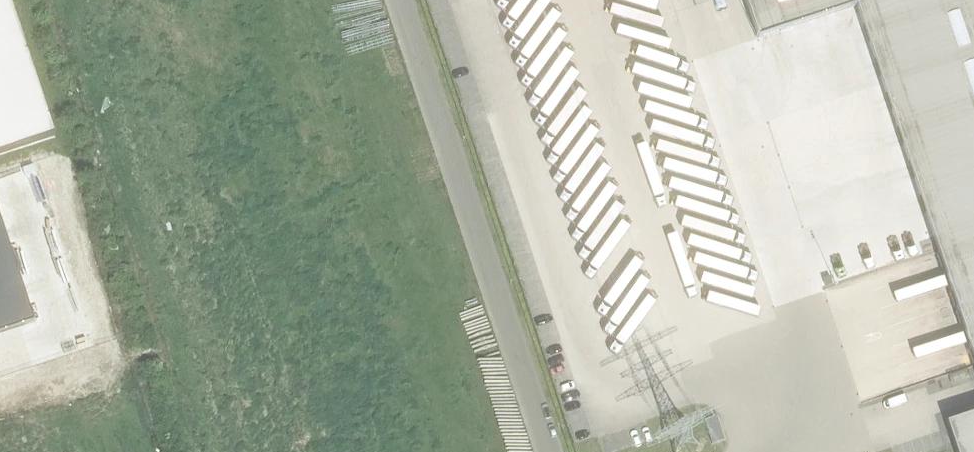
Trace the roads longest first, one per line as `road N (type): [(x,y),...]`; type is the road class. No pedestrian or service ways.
road 1 (unclassified): [(401,0),(551,451)]

